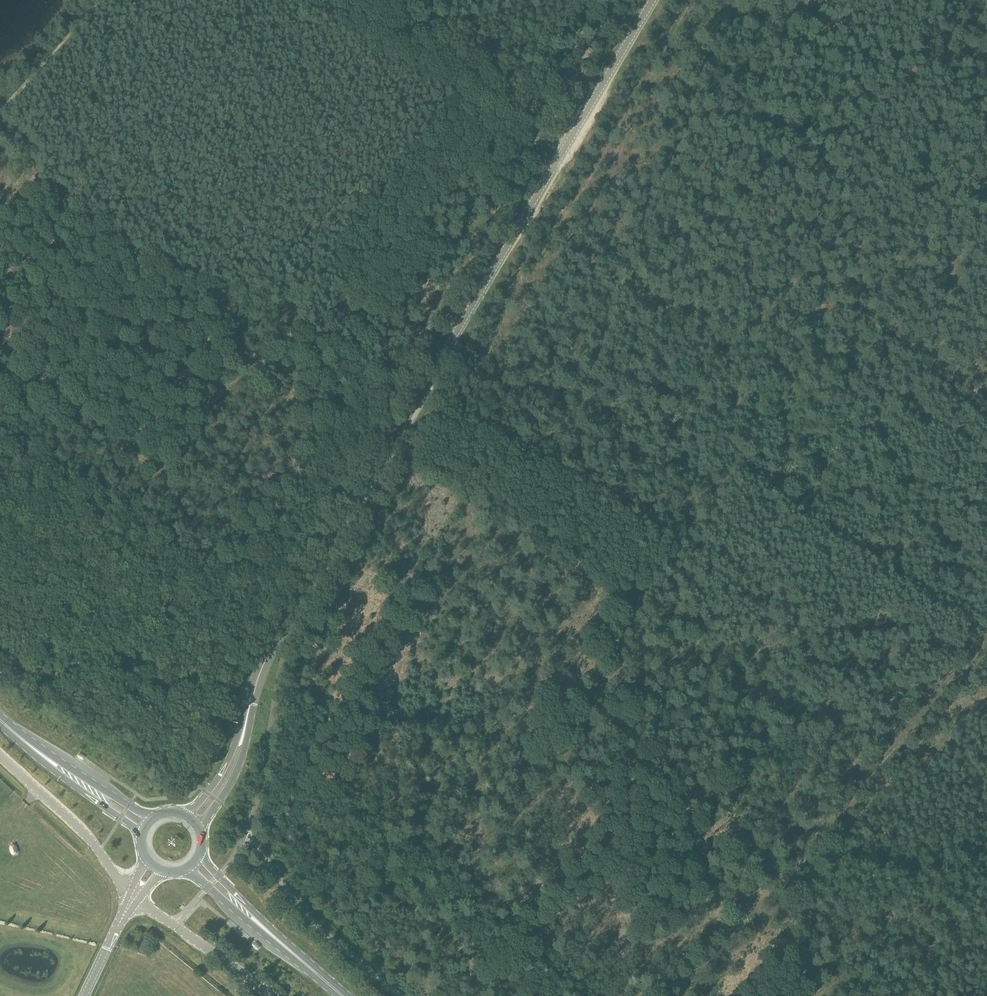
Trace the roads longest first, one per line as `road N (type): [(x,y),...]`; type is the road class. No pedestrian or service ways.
road 1 (tertiary): [(251,701),(269,653),(426,380),(655,0)]
road 2 (unclassified): [(135,897),(94,844),(0,755)]
road 3 (primary): [(153,818),(0,719)]
road 4 (primary): [(0,720),(28,751),(142,833)]
road 5 (unclassified): [(268,995),(135,897)]
road 6 (track): [(103,0),(0,121)]
road 7 (primary): [(187,868),(307,965)]
road 8 (primary): [(307,965),(200,854)]
road 9 (tertiary): [(199,829),(237,771),(251,701)]
road 10 (tertiary): [(251,701),(228,763),(186,815)]

